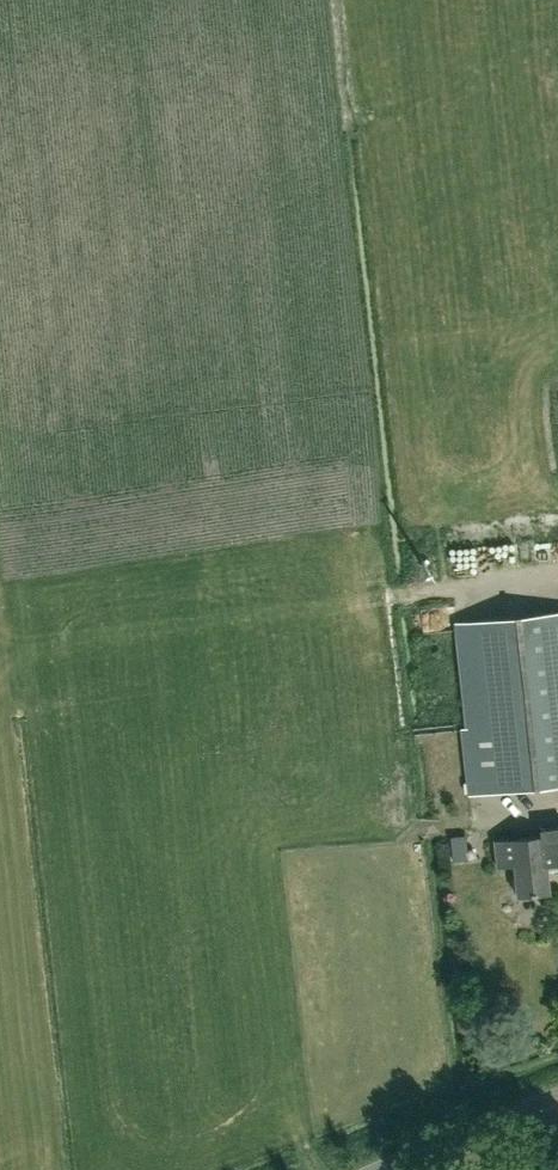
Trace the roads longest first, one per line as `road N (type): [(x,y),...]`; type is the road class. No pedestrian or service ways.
road 1 (unclassified): [(557,1100),(393,1169)]

